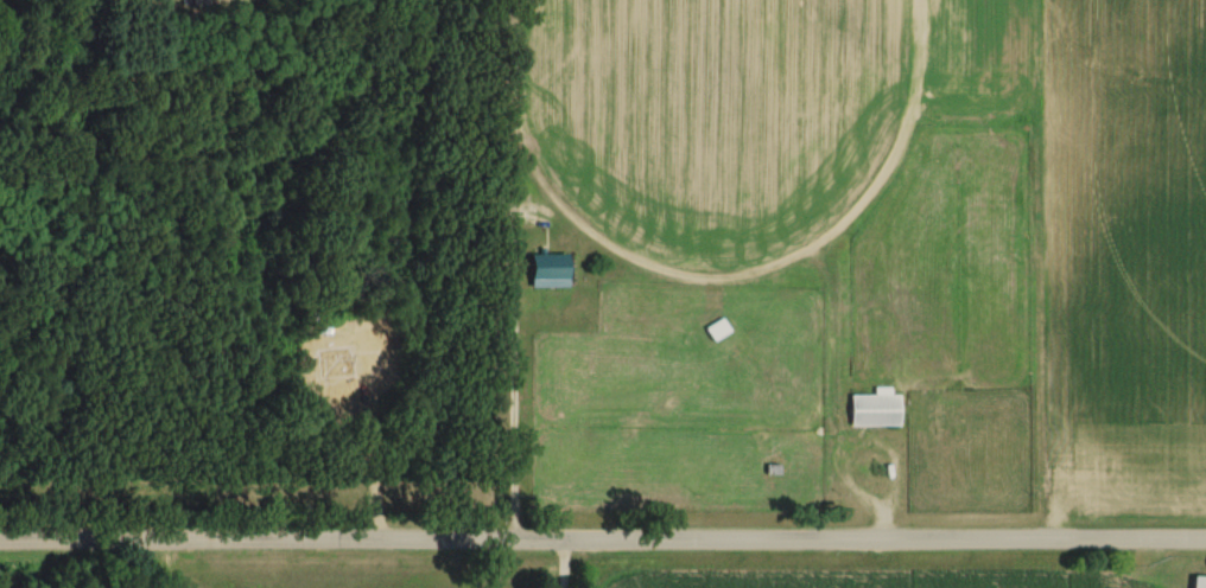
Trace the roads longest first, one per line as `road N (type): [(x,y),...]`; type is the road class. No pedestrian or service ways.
road 1 (residential): [(1205,540),(0,541)]

